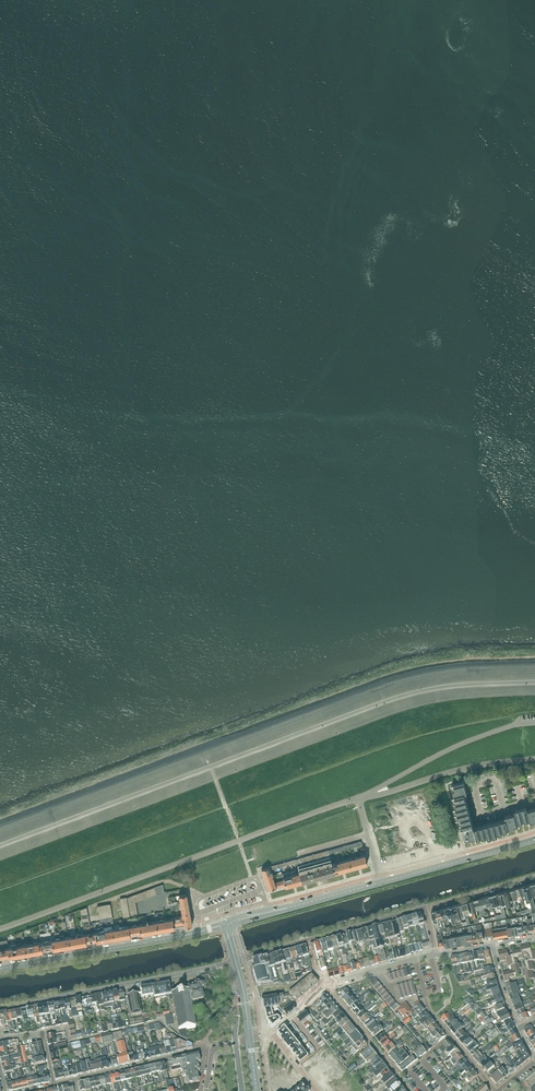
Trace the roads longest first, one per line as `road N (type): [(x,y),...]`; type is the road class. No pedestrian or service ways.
road 1 (secondary): [(228,925),(534,839)]
road 2 (residential): [(235,961),(0,1008)]
road 3 (tertiary): [(0,968),(228,925)]
road 4 (residential): [(235,961),(425,909)]
road 5 (residential): [(201,1049),(161,1021),(69,1043),(65,1027),(42,1031)]
road 6 (residential): [(74,1080),(201,1049)]

